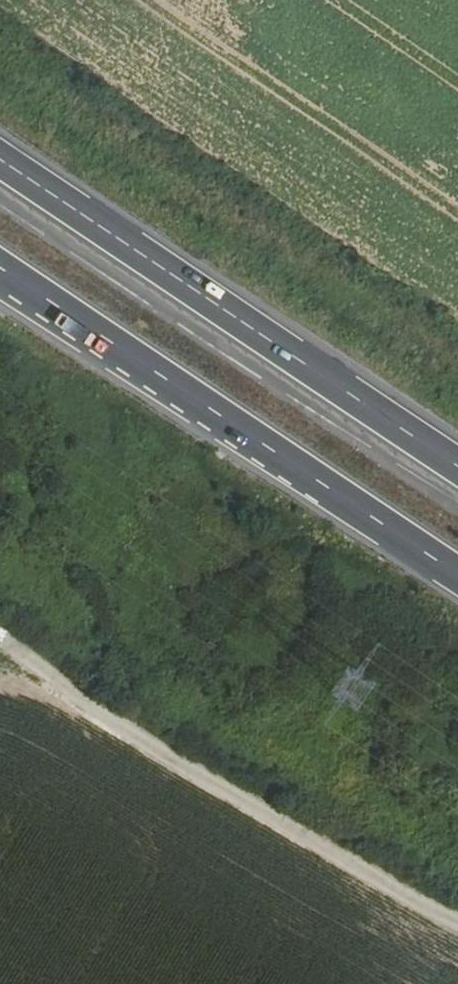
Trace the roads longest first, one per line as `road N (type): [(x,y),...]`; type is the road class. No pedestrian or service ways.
road 1 (motorway): [(457,468),(0,160)]
road 2 (track): [(0,638),(99,710),(377,882),(457,920)]
road 3 (motorway): [(162,378),(457,575)]
road 4 (motorway): [(0,269),(162,378)]
road 5 (motorway): [(0,277),(162,378)]

